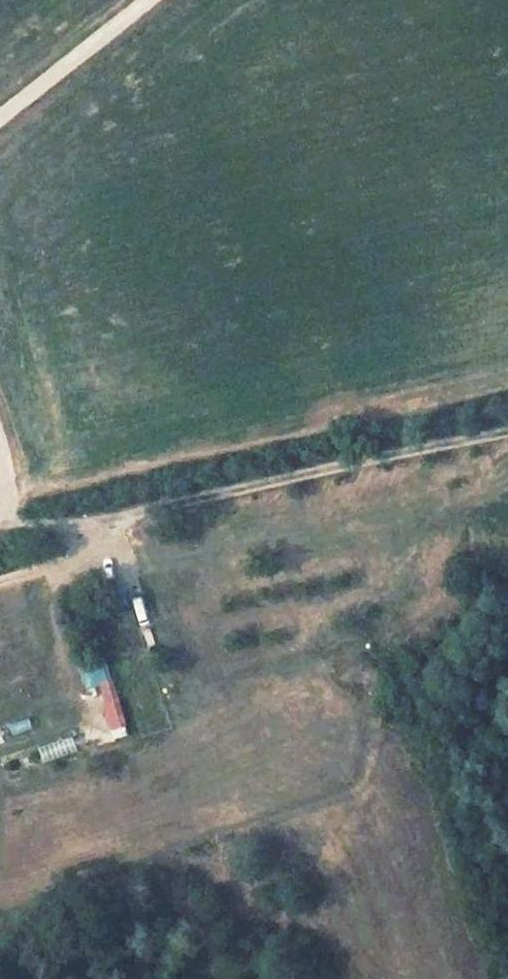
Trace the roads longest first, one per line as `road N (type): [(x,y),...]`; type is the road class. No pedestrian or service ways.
road 1 (track): [(0,123),(154,0)]

